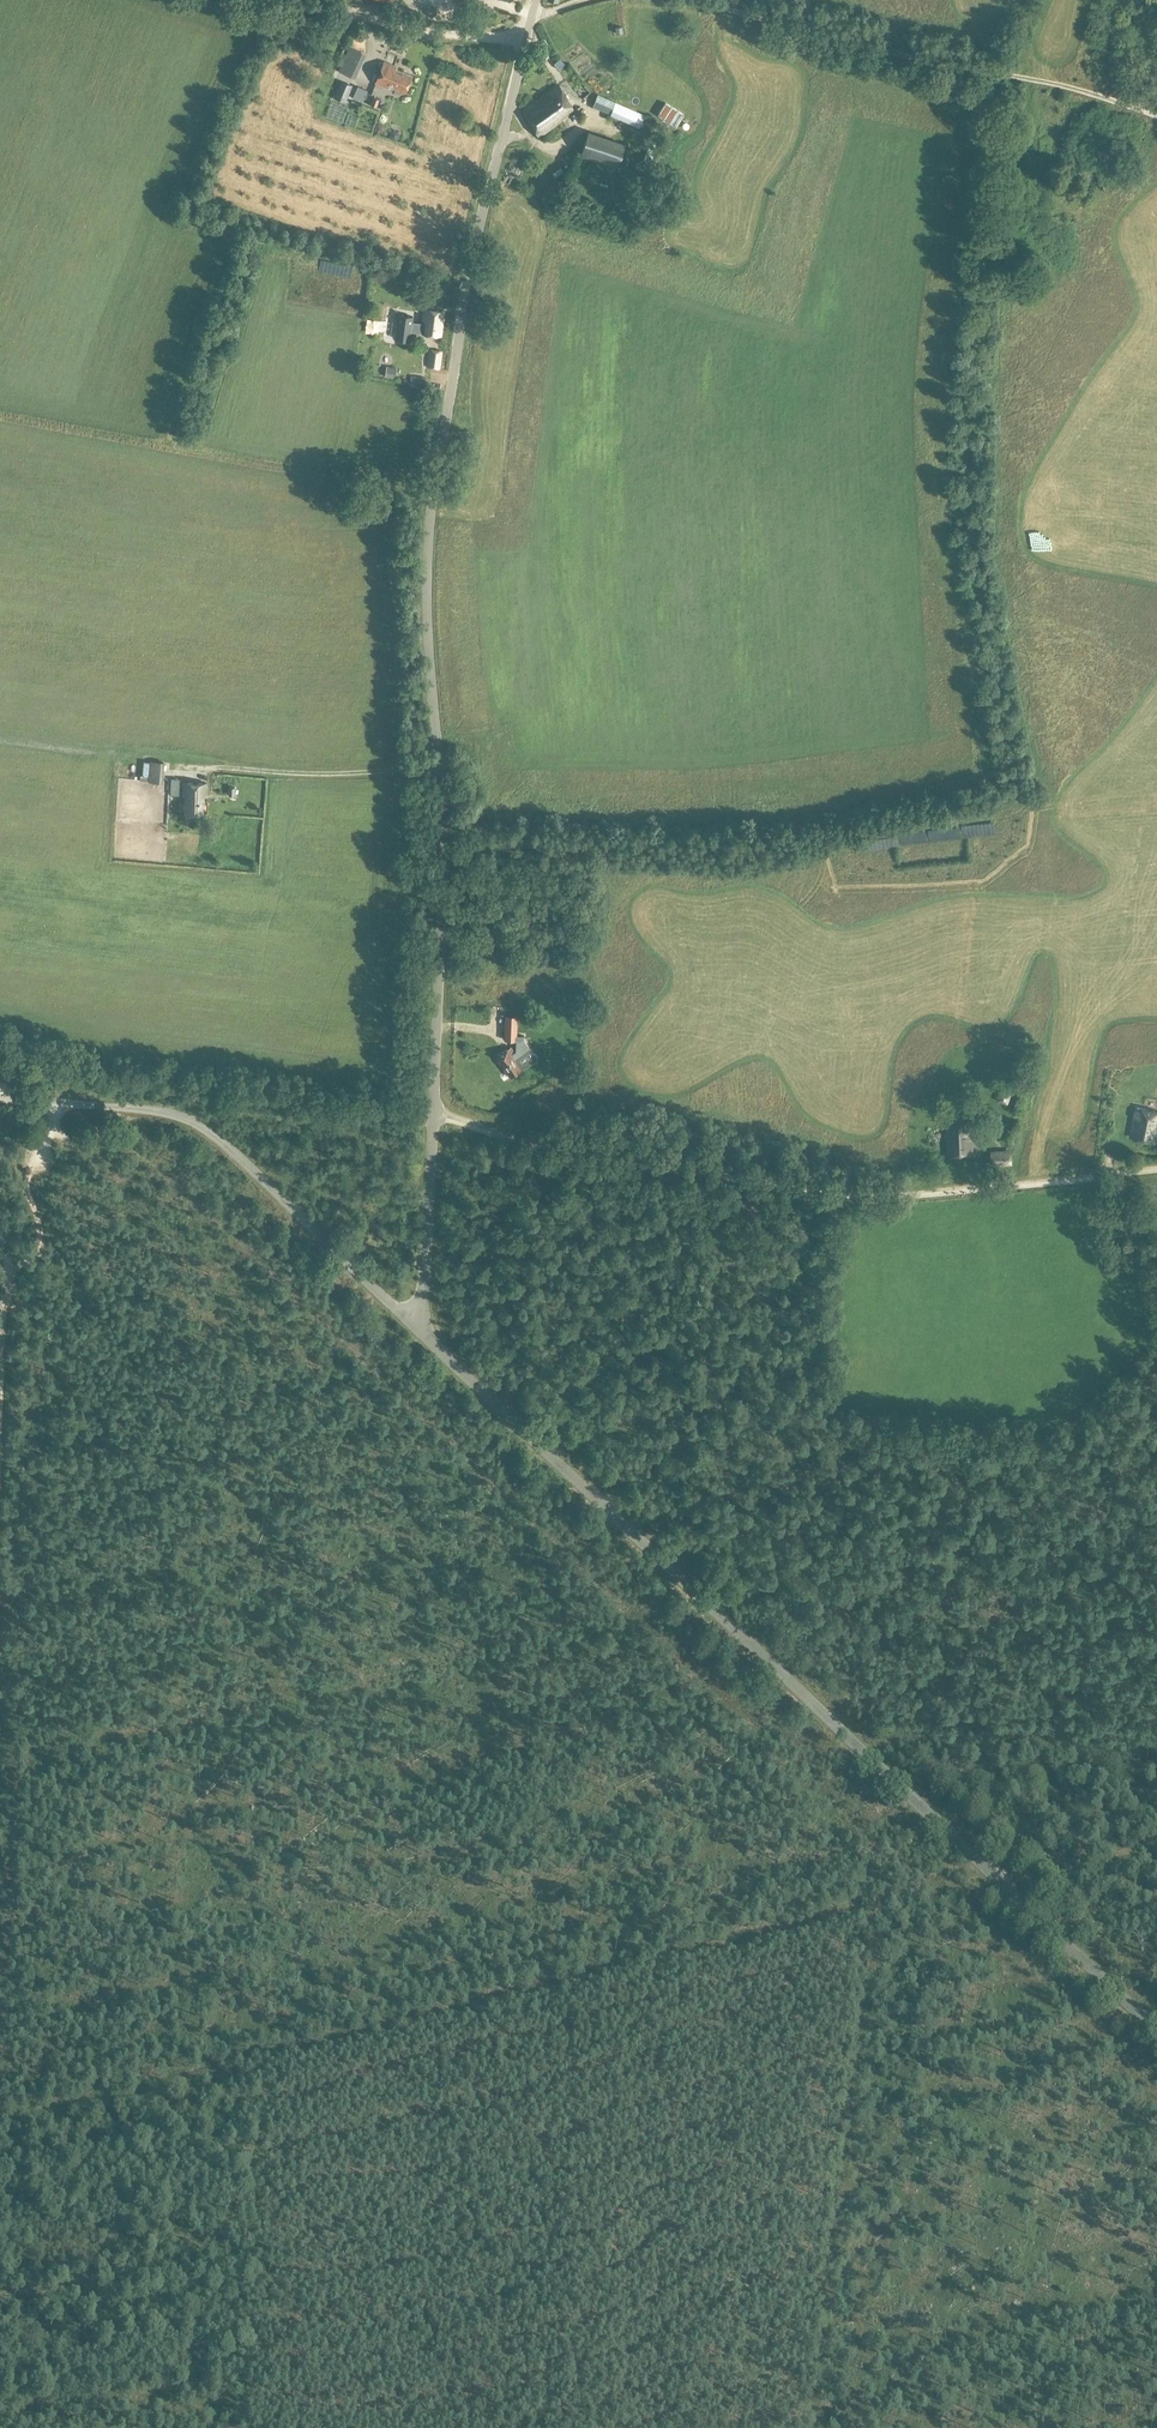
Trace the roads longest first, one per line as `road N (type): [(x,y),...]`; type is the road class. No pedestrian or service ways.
road 1 (tertiary): [(414,1326),(422,1308),(439,1007),(430,498),(475,245),(537,0)]
road 2 (tertiary): [(1156,2033),(414,1326)]
road 3 (track): [(436,1111),(554,1144),(835,1189),(991,1185),(1156,1164)]
road 4 (unclassified): [(414,1326),(227,1147),(185,1119),(0,1101)]
road 5 (track): [(1156,117),(683,0)]
road 6 (track): [(290,0),(439,34),(527,39)]
road 7 (track): [(0,1236),(0,1379)]

